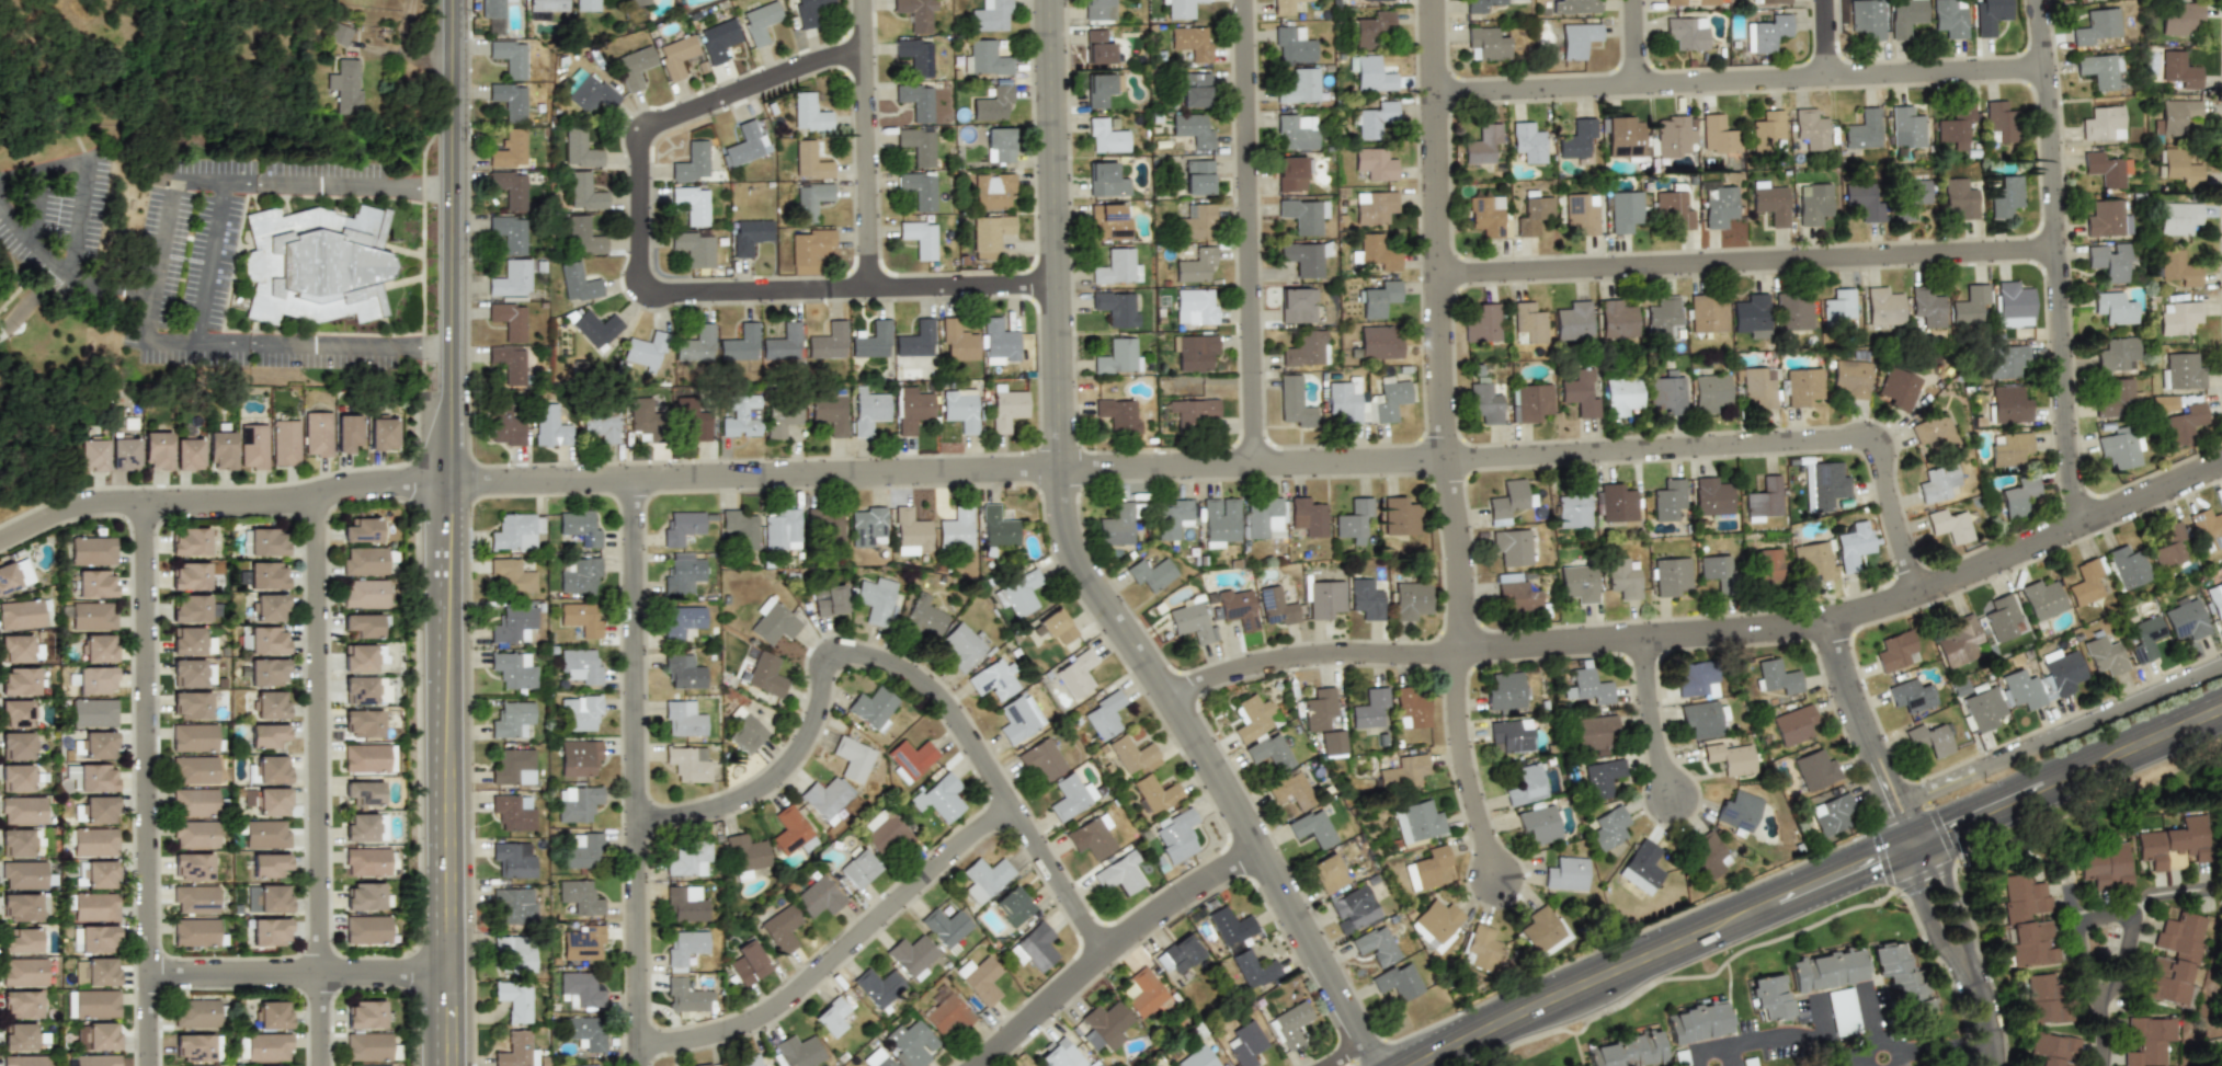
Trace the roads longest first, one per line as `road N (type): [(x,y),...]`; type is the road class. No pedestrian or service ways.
road 1 (residential): [(457,488),(1452,470),(1883,448),(1925,604)]
road 2 (residential): [(1373,1065),(1218,773),(1087,583),(1070,541),(1055,0)]
road 3 (residential): [(1501,889),(1474,803),(1461,718),(1467,592),(1449,422),(1439,0)]
road 4 (residential): [(868,66),(811,78),(645,144),(643,305),(1062,296)]
road 5 (residential): [(636,830),(716,822),(773,794),(814,747),(840,665),(875,667),(927,691),(960,725),(1108,964)]
road 6 (residential): [(1174,702),(1321,664),(1444,665),(1834,630)]
road 7 (residential): [(1446,286),(2062,260)]
road 8 (residential): [(1442,106),(2051,79)]
road 9 (residential): [(640,1065),(631,484)]
road 10 (tertiary): [(458,1065),(457,488)]
road 11 (residential): [(329,494),(329,1065)]
road 12 (secondary): [(1896,833),(1381,1065)]
road 13 (residential): [(157,501),(157,1065)]
road 14 (residential): [(2088,535),(2073,460),(2051,79),(2039,0)]
road 15 (secondary): [(1439,1065),(1905,858)]
road 16 (tertiary): [(457,488),(457,0)]
road 17 (residential): [(1262,474),(1252,0)]
road 18 (residential): [(457,488),(390,483),(288,501),(98,503),(0,543)]
road 19 (residential): [(639,1054),(700,1051),(779,1019),(969,855),(1019,822)]
road 20 (residential): [(1834,630),(1925,604),(2221,478)]
road 21 (residential): [(983,1065),(1153,928),(1264,858)]
road 22 (residential): [(2221,664),(1908,799)]
road 23 (secondary): [(1930,847),(2221,722)]
road 24 (residential): [(458,973),(157,973)]
road 25 (residential): [(867,0),(873,300)]
road 26 (residential): [(2087,975),(2098,993),(2116,982),(2132,926),(2127,917),(2077,926),(2087,975)]
road 27 (secondary): [(2221,692),(2035,772)]
road 28 (residential): [(1678,806),(1662,756),(1650,647)]
road 29 (residential): [(1905,858),(1938,942),(1968,971)]
road 30 (residential): [(1968,971),(1965,933),(1930,847)]
road 31 (secondary): [(2035,772),(1918,822)]

